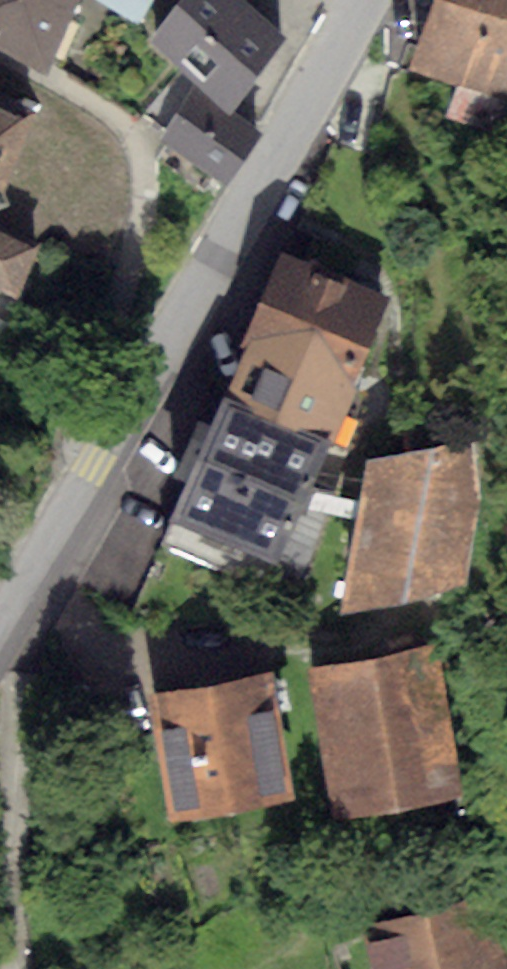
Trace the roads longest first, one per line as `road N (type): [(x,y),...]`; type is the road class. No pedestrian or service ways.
road 1 (residential): [(365,0),(121,442),(0,634)]

